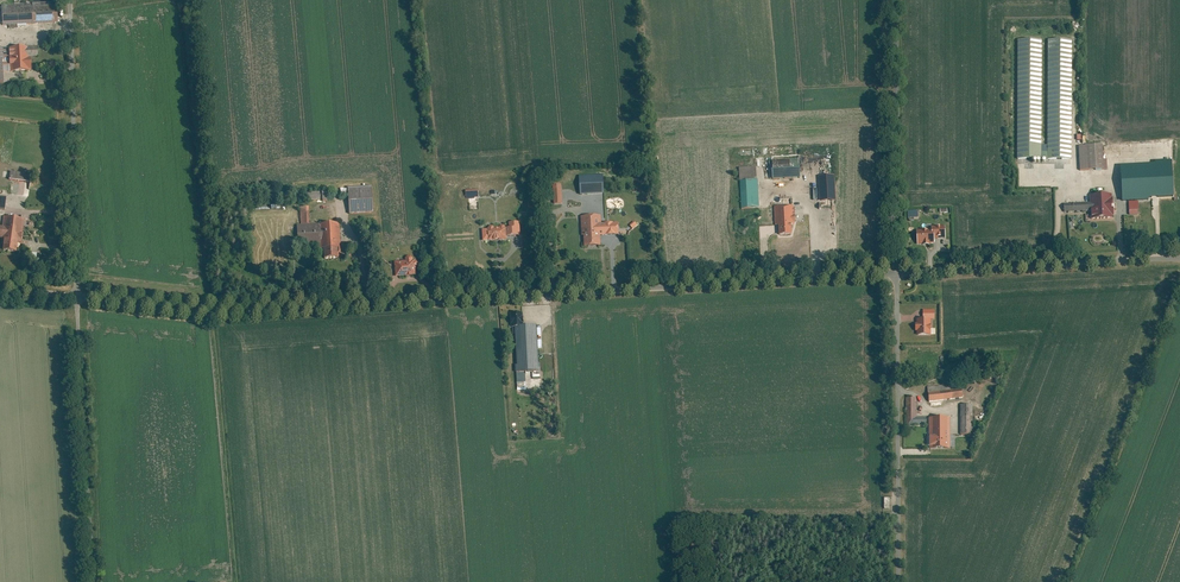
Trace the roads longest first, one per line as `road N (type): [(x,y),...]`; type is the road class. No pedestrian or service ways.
road 1 (residential): [(895,273),(230,313),(77,298)]
road 2 (unclassified): [(895,273),(900,581)]
road 3 (residential): [(69,0),(77,298)]
road 4 (residential): [(1179,259),(895,273)]
road 5 (residential): [(77,298),(93,581)]
road 6 (unclassified): [(895,0),(895,273)]

